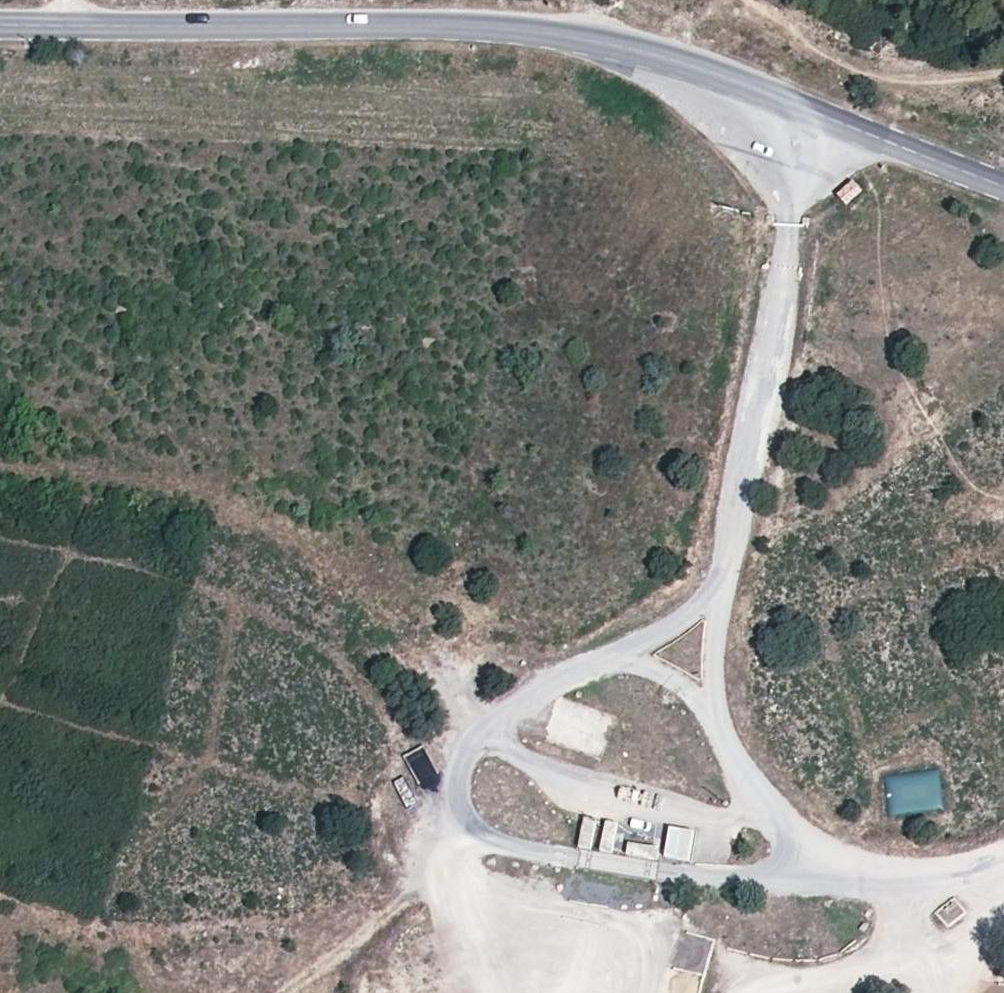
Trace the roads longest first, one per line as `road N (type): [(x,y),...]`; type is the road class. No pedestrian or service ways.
road 1 (tertiary): [(1003,184),(785,99),(546,28),(0,22)]

